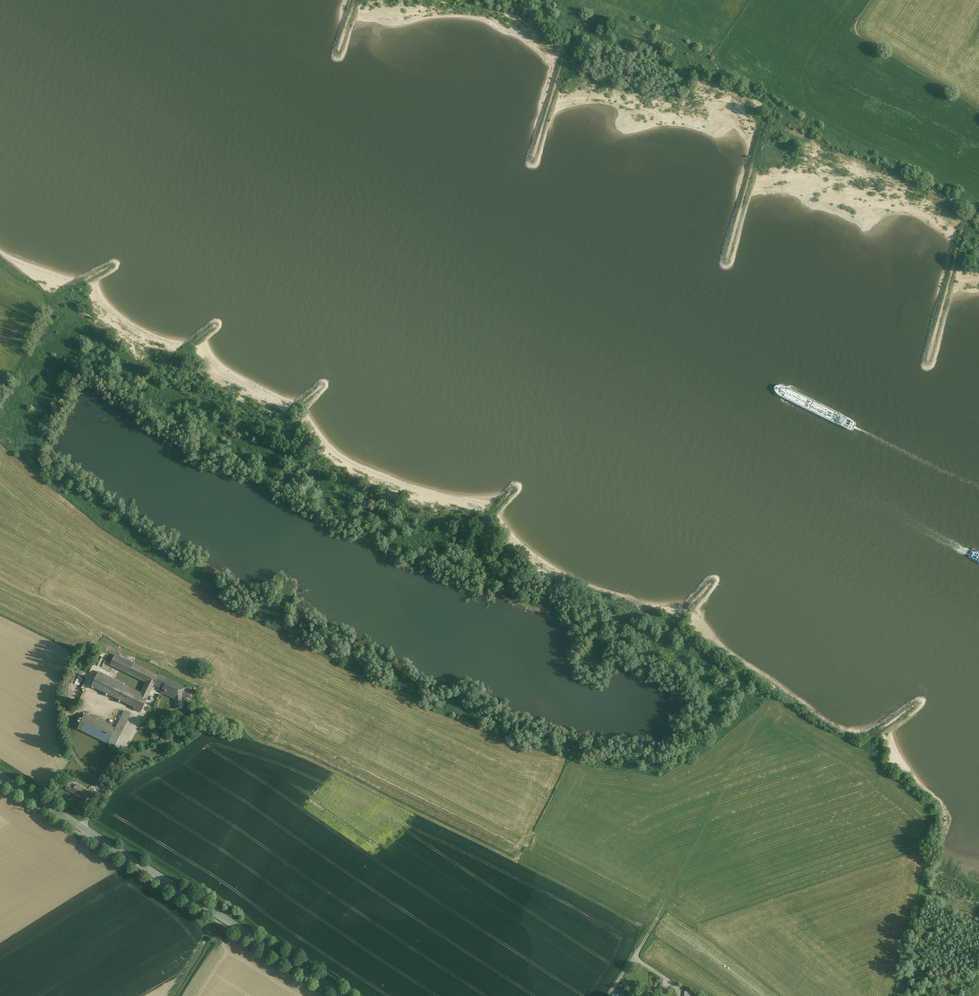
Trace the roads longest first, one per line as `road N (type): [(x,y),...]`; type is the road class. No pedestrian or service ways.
road 1 (secondary): [(346,995),(0,775)]
road 2 (track): [(260,702),(197,671),(97,645),(72,666),(63,714)]

